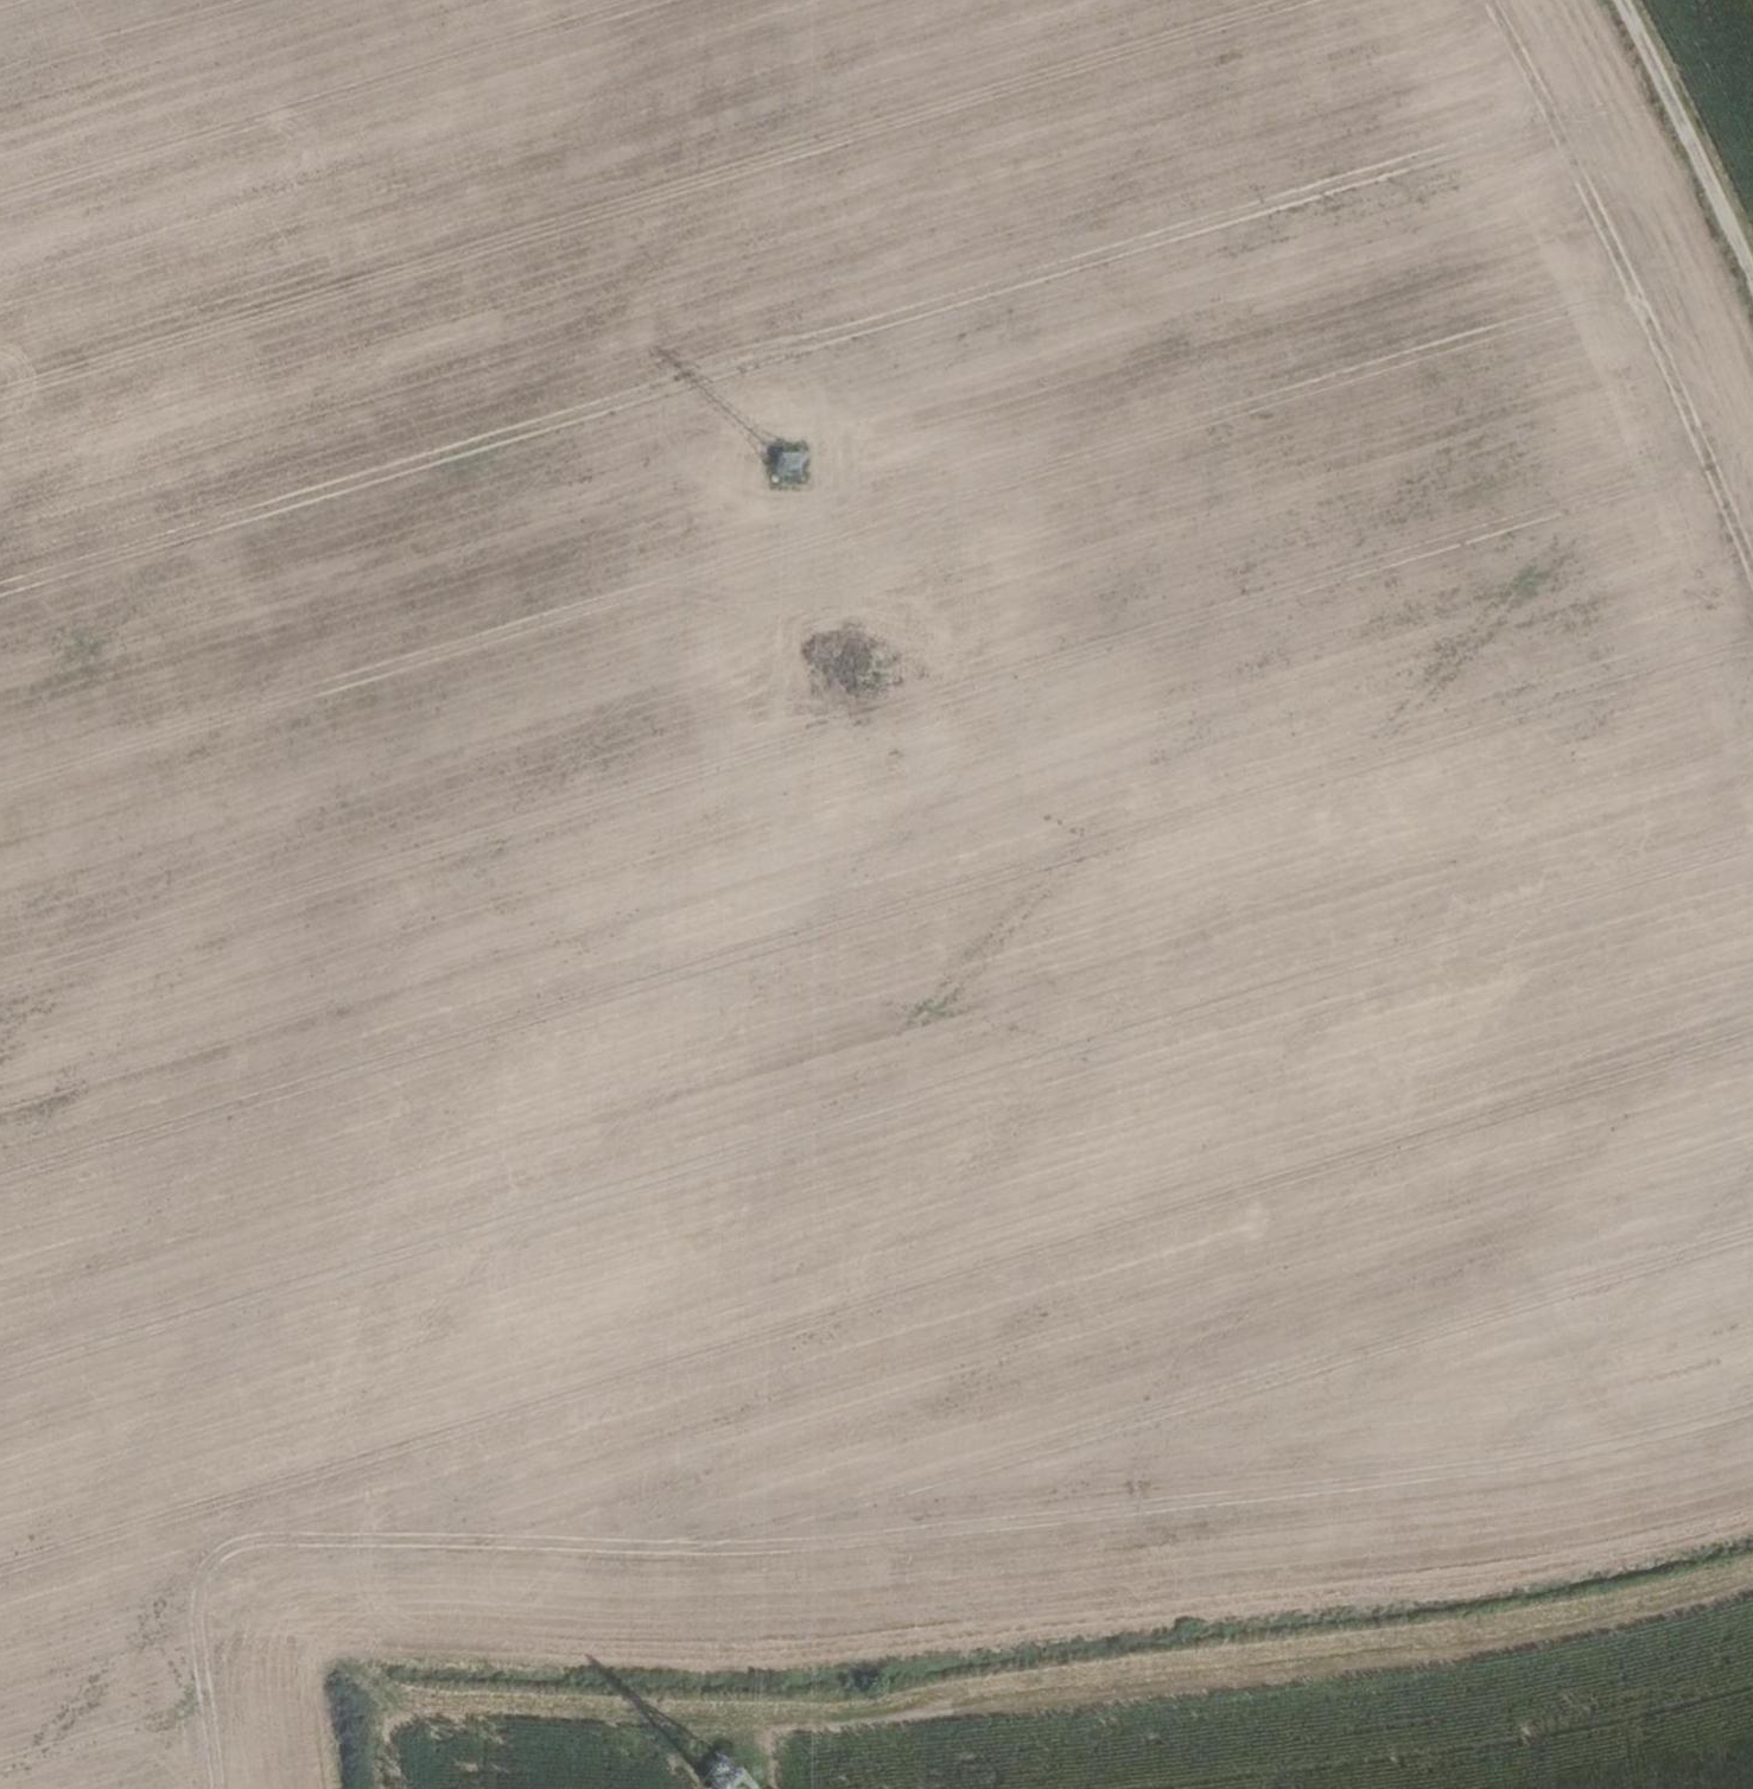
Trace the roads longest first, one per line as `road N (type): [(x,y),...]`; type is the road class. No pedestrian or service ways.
road 1 (track): [(695,1720),(948,1703),(1468,1637),(1752,1571)]
road 2 (track): [(1752,282),(1617,0)]

